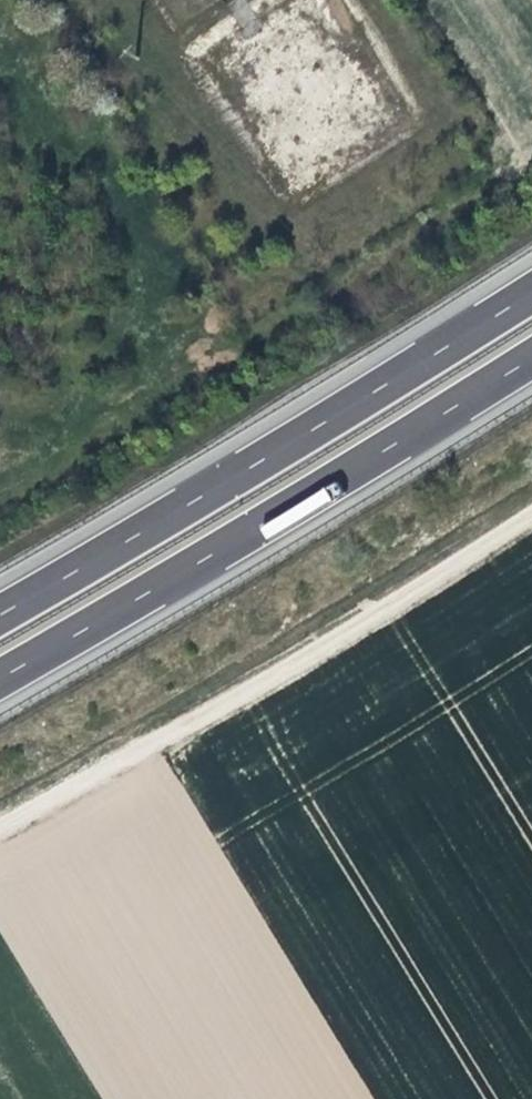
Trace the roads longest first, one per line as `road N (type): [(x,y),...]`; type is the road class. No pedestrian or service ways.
road 1 (motorway): [(531,295),(0,618)]
road 2 (motorway): [(0,682),(531,361)]
road 3 (track): [(0,826),(531,515)]

